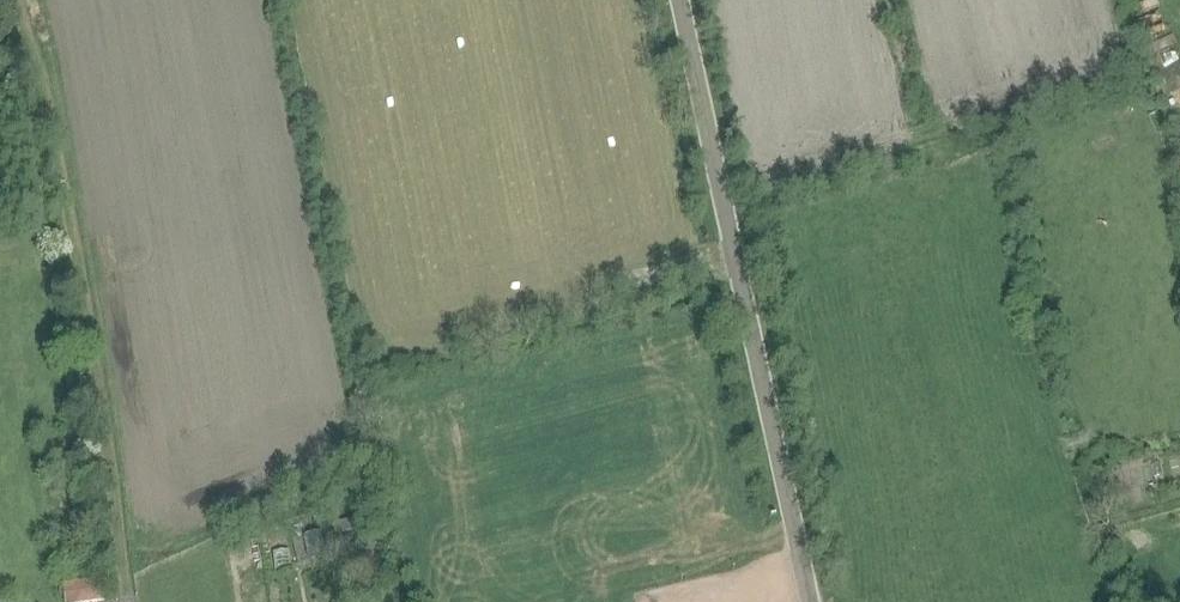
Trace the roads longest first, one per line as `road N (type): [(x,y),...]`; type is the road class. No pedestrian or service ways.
road 1 (unclassified): [(813,601),(682,0)]

